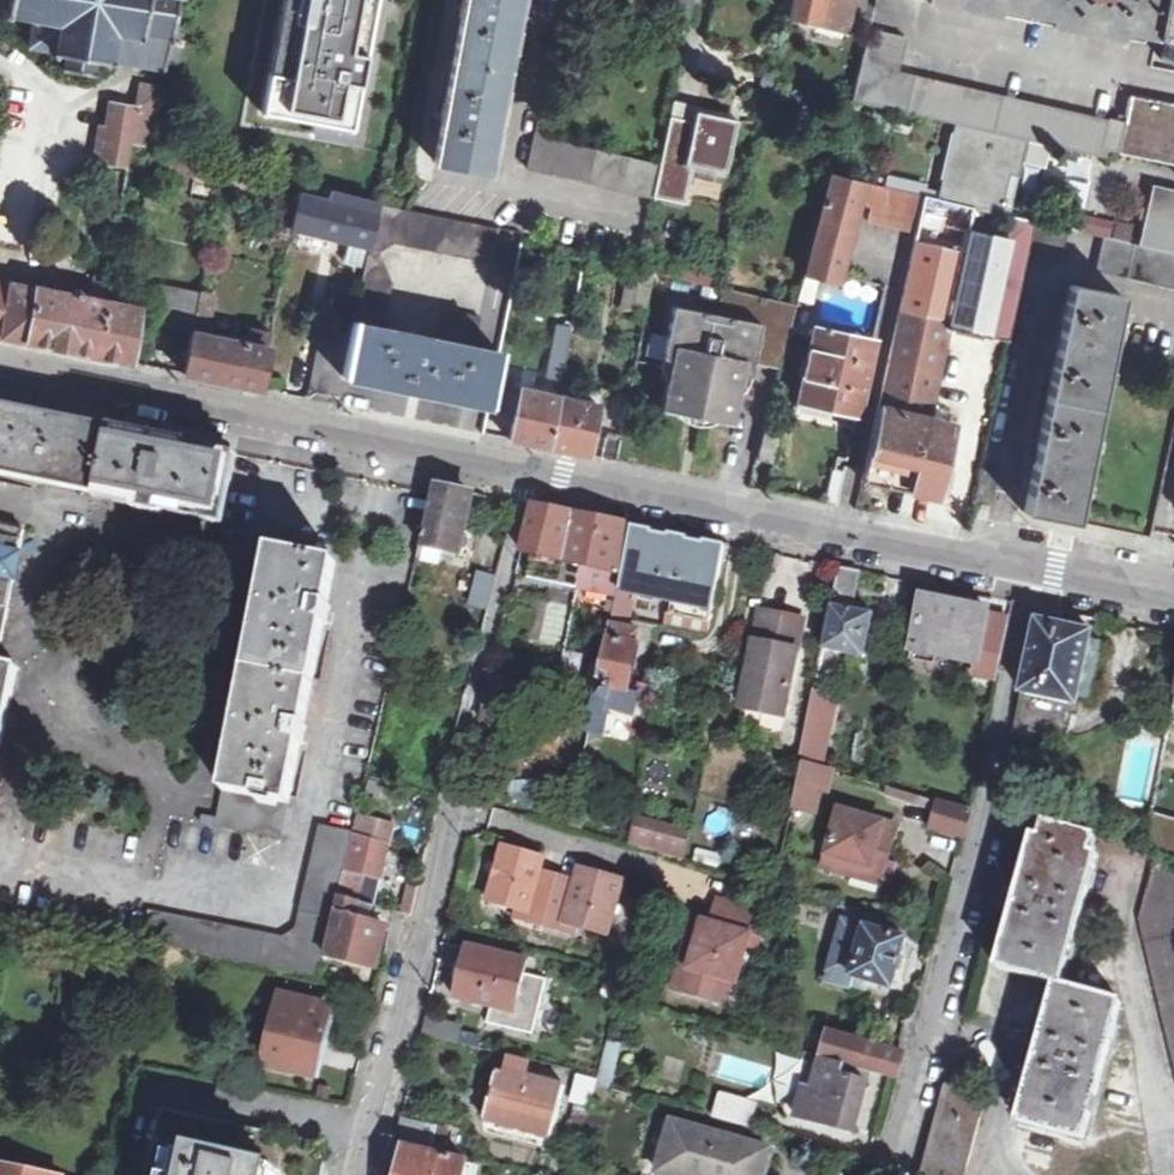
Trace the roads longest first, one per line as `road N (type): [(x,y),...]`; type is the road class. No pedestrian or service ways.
road 1 (residential): [(359,1174),(528,472)]
road 2 (residential): [(1025,566),(984,815),(891,1174)]
road 3 (residential): [(528,472),(0,370)]
road 4 (residential): [(1025,566),(528,472)]
road 5 (residential): [(1173,596),(1025,566)]

